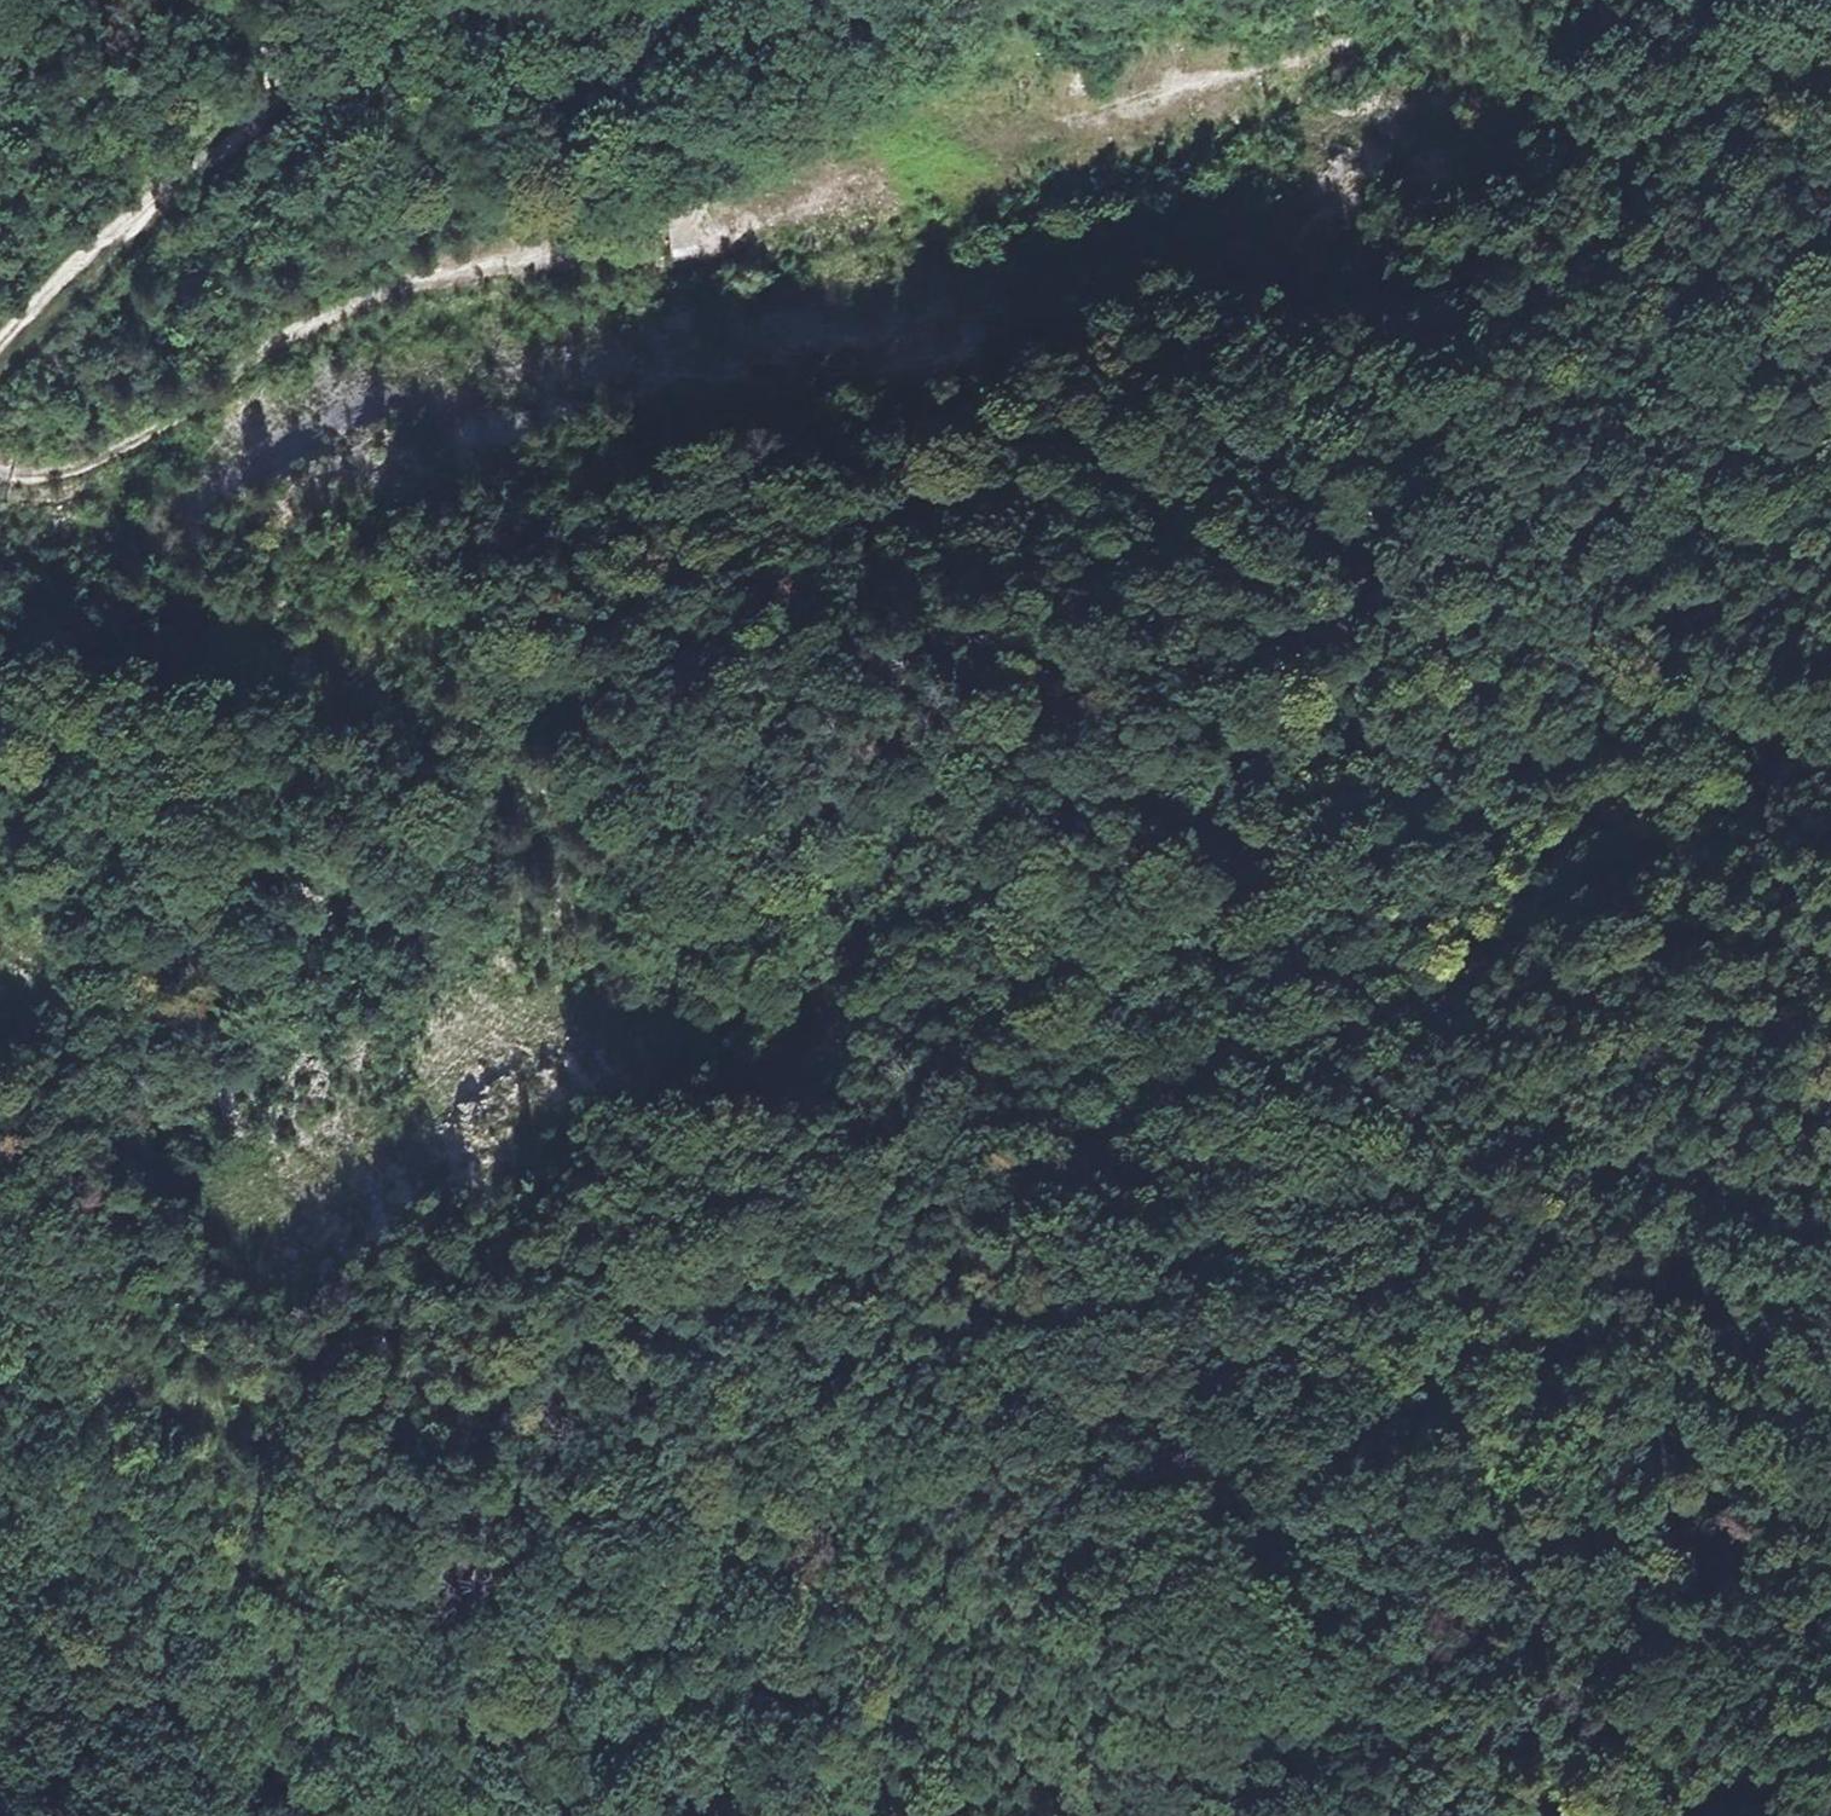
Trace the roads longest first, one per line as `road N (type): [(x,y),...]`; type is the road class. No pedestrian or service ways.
road 1 (track): [(0,476),(84,470),(206,401),(291,337),(402,286),(521,254),(649,240)]
road 2 (track): [(225,0),(264,40),(275,87),(255,120),(94,244),(0,340)]

